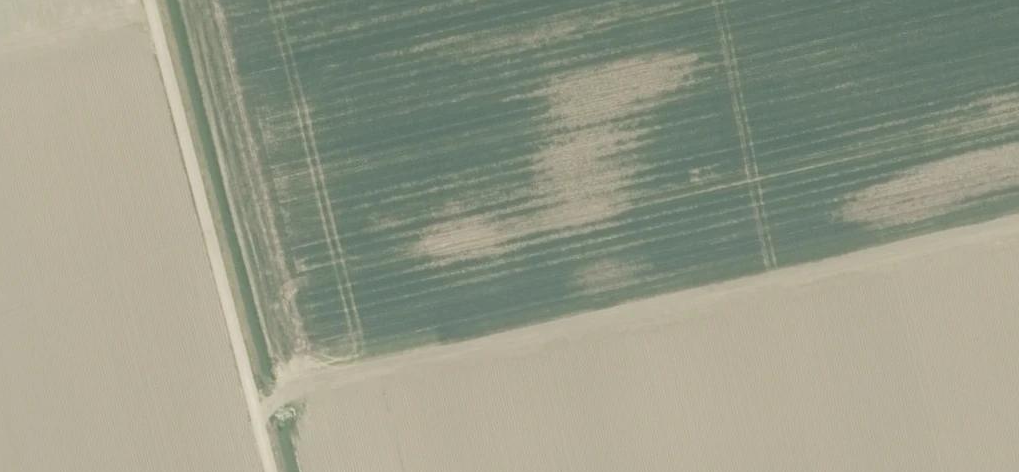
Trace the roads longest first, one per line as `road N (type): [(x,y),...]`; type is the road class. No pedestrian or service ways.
road 1 (track): [(276,471),(152,0)]

